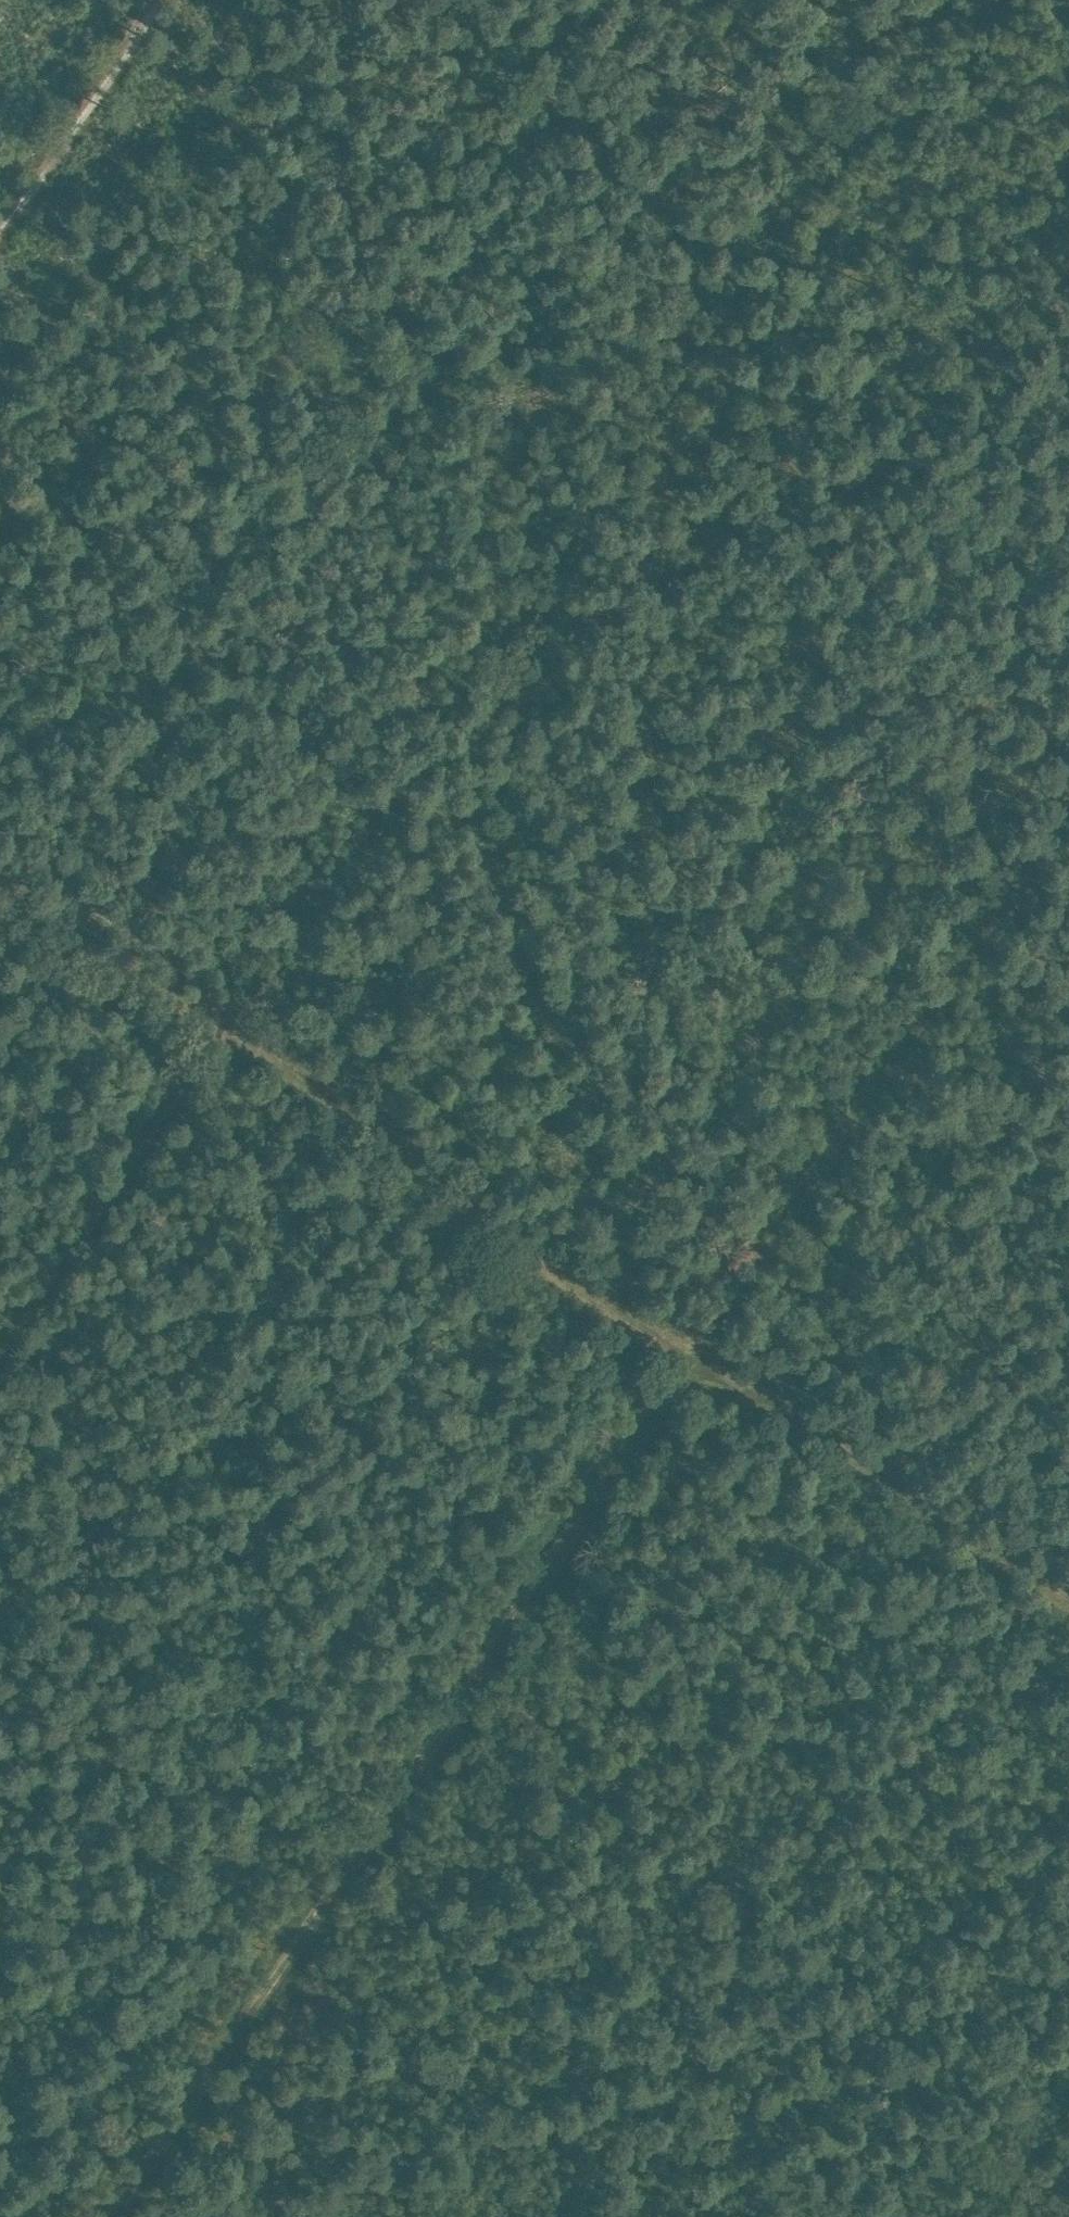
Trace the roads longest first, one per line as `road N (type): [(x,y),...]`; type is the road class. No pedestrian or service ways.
road 1 (track): [(113,2216),(698,1360)]
road 2 (track): [(698,1360),(0,872)]
road 3 (track): [(1068,811),(698,1360)]
road 4 (track): [(698,1360),(797,1418),(1068,1607)]

